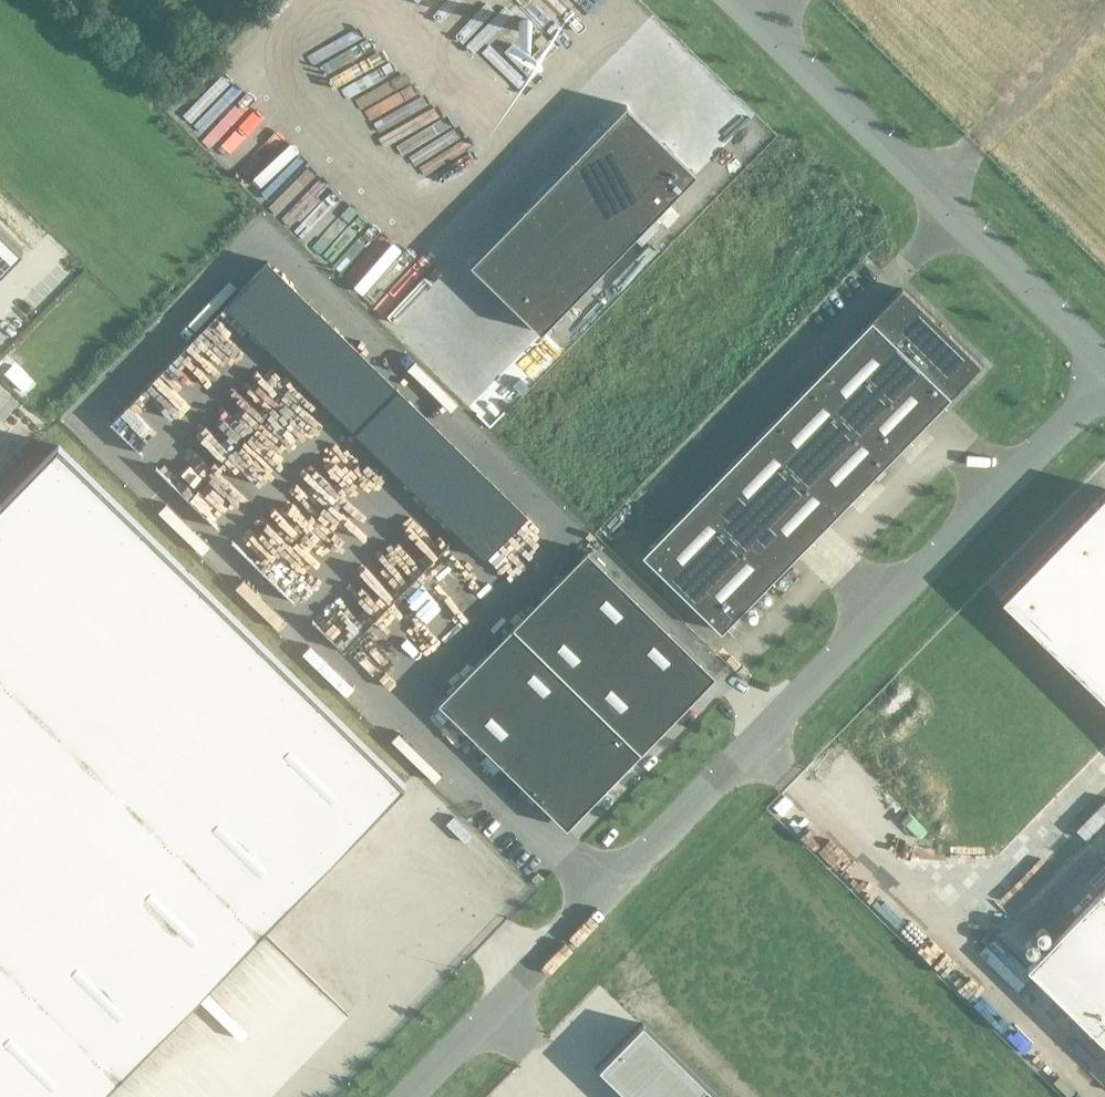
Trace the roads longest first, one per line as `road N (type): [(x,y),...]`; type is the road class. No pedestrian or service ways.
road 1 (unclassified): [(410,1096),(1104,382)]
road 2 (unclassified): [(736,0),(1104,368)]

